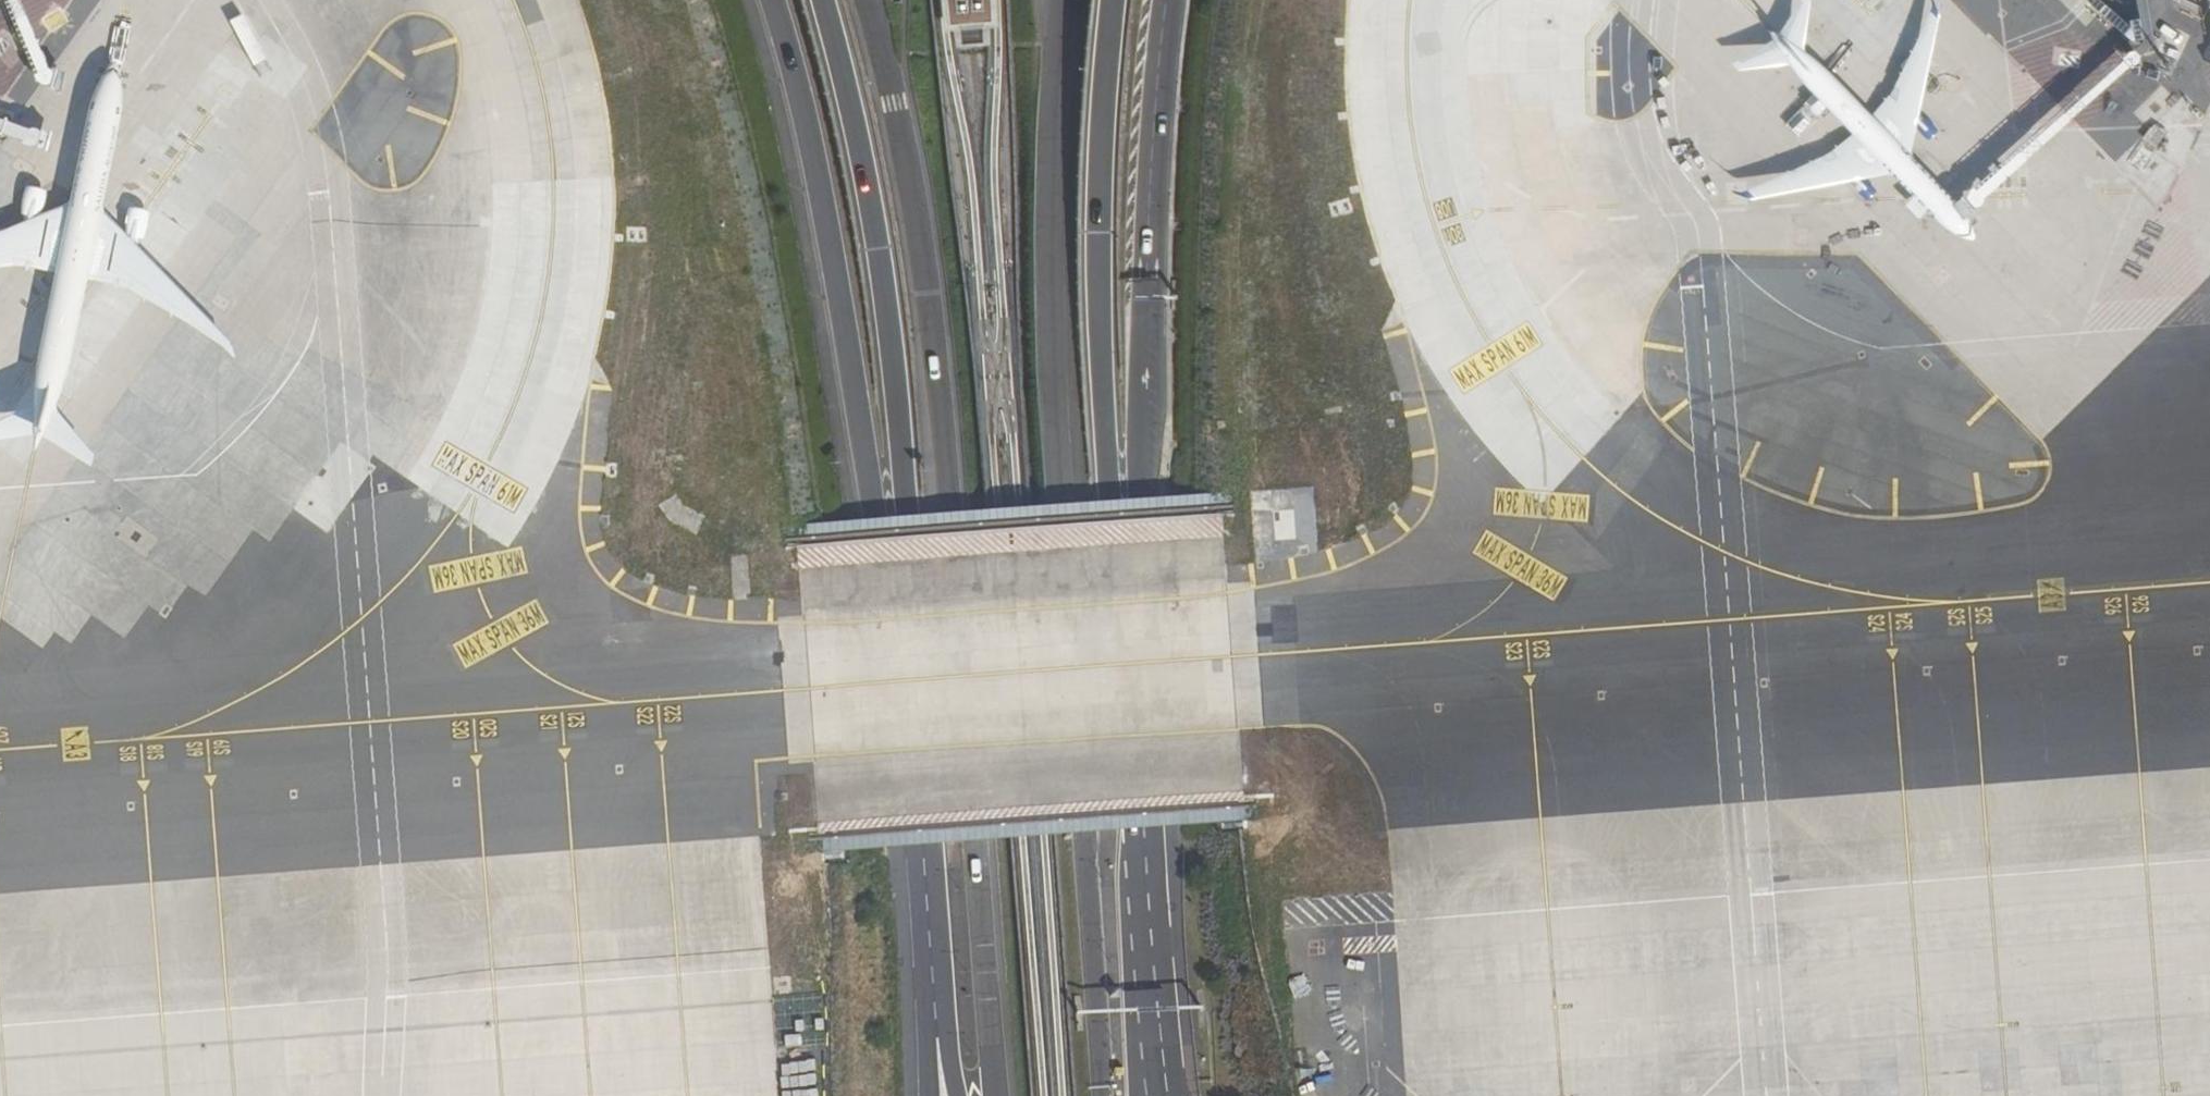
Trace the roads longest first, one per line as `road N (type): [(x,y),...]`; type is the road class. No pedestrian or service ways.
road 1 (secondary): [(1152,1095),(1133,640),(1150,104),(1162,0)]
road 2 (secondary): [(775,0),(825,197),(905,662),(935,991)]

